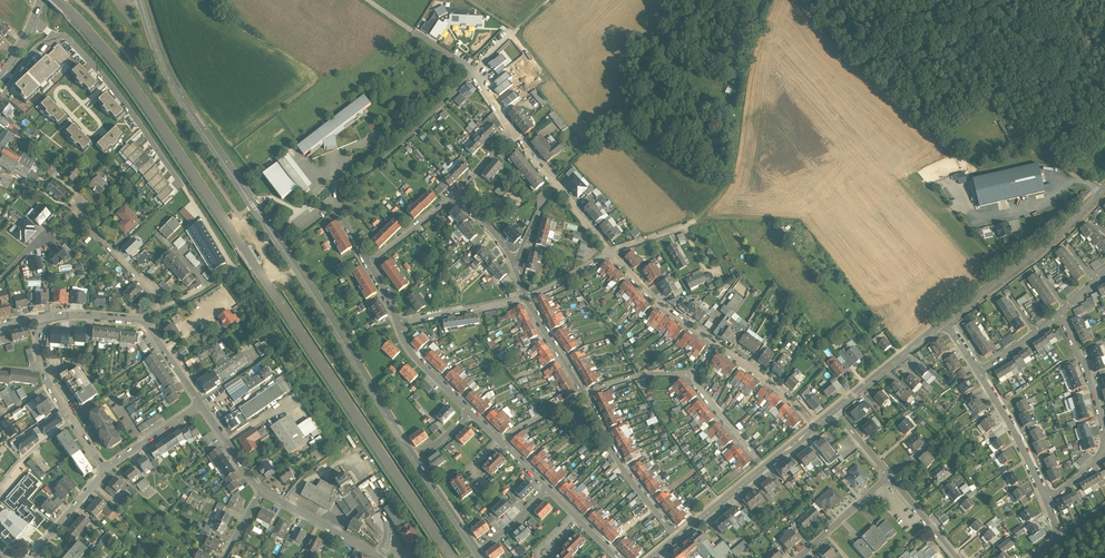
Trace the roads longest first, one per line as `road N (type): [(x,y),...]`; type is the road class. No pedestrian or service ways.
road 1 (secondary): [(57,0),(132,84),(453,557)]
road 2 (tertiary): [(482,557),(181,100),(140,0)]
road 3 (track): [(231,231),(238,216),(126,54),(74,0)]
road 4 (residential): [(510,128),(475,72),(331,199)]
road 5 (secondary): [(1104,189),(947,320)]
road 6 (residential): [(53,34),(107,79),(183,187)]
road 7 (residential): [(680,536),(628,477),(585,395)]
road 8 (residential): [(33,319),(49,384),(106,467)]
road 9 (residential): [(1046,500),(980,372)]
road 10 (residential): [(714,344),(610,253)]
road 11 (unclassified): [(261,491),(378,557)]
road 12 (residential): [(77,205),(161,307)]
road 13 (residential): [(398,326),(526,299)]
road 14 (residential): [(1104,435),(1059,313)]
road 15 (residential): [(813,427),(794,403),(714,344)]
road 16 (residential): [(890,477),(798,557)]

